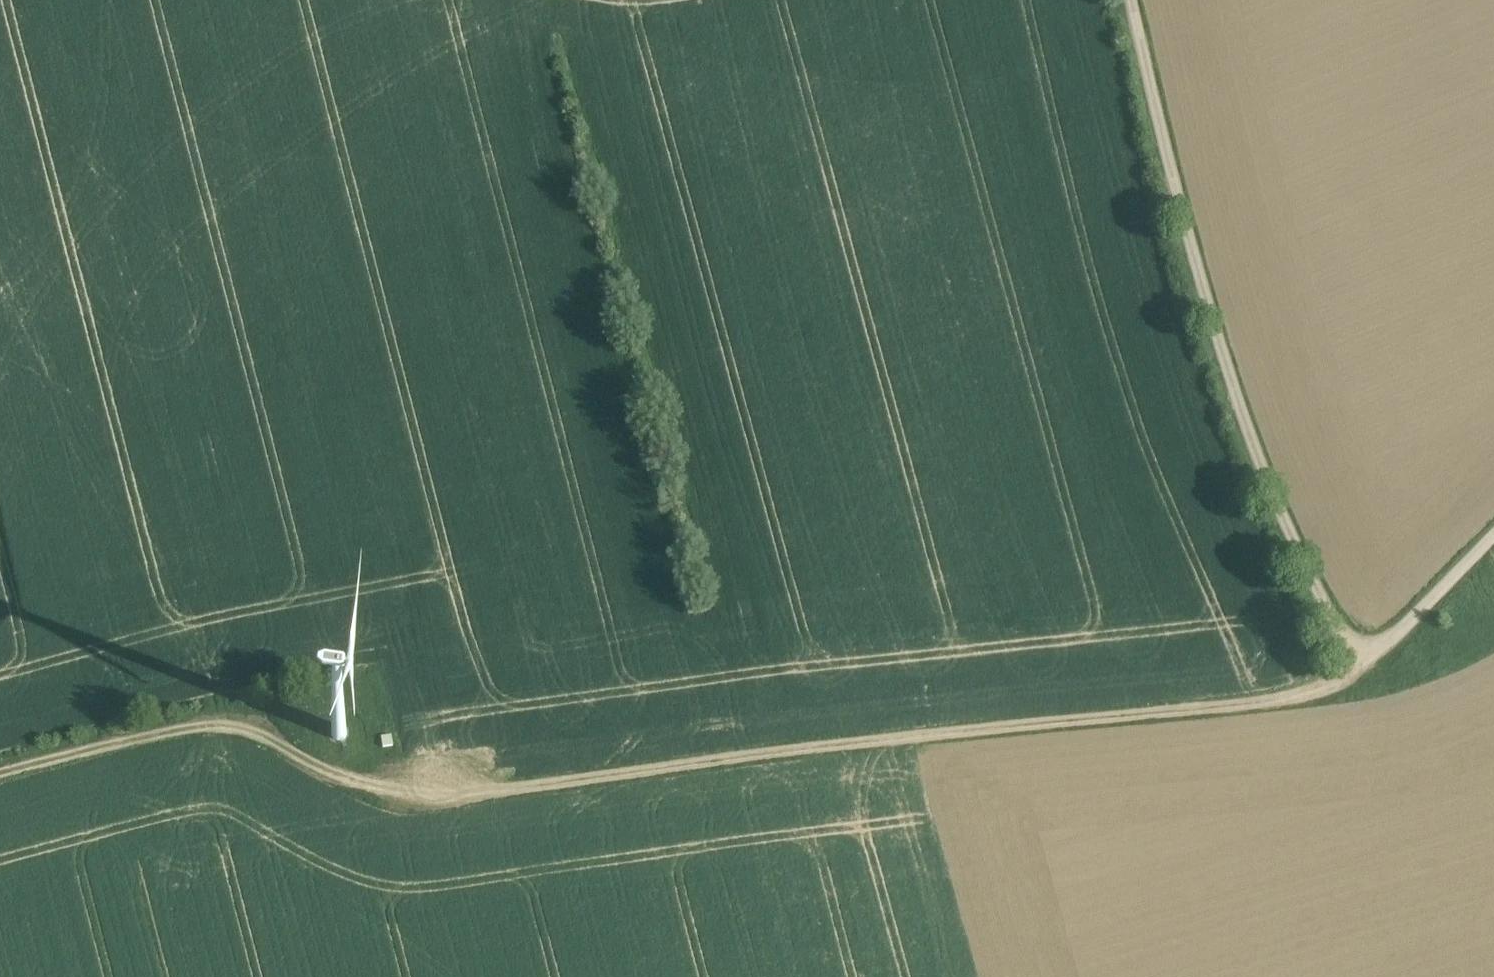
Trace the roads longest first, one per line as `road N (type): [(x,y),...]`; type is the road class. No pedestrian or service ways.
road 1 (track): [(1356,670),(1329,693),(485,795),(358,785),(246,731),(186,727),(0,776)]
road 2 (track): [(1133,0),(1180,202),(1251,442),(1356,670),(1493,537)]

